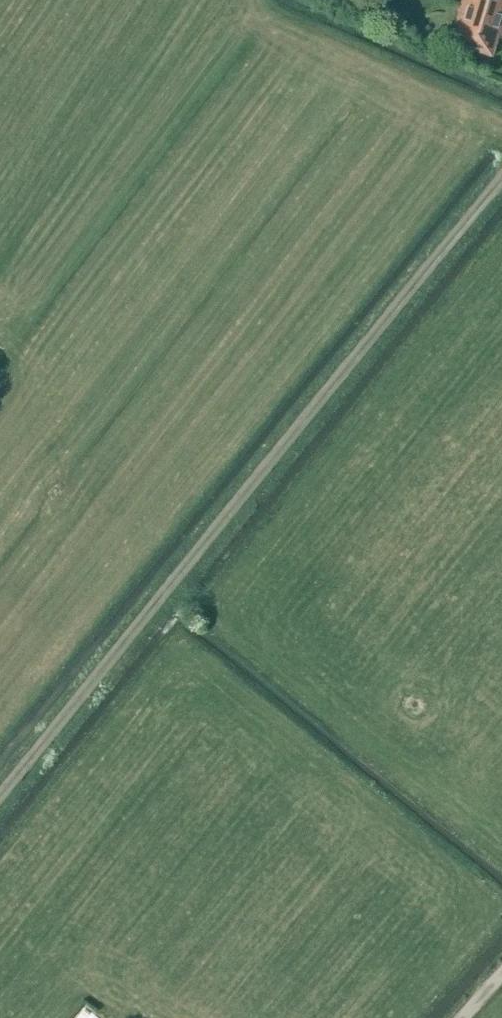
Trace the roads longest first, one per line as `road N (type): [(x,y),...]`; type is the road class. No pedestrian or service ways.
road 1 (track): [(0,794),(501,170)]

